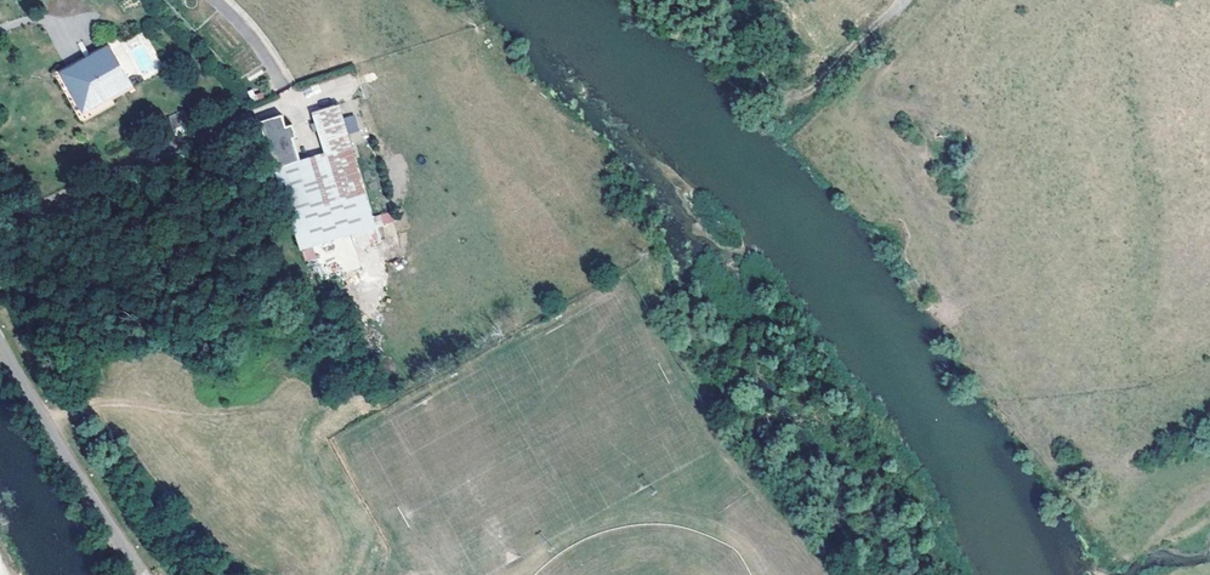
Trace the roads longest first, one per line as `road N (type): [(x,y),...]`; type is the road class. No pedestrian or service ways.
road 1 (residential): [(145,574),(40,413),(0,330)]

